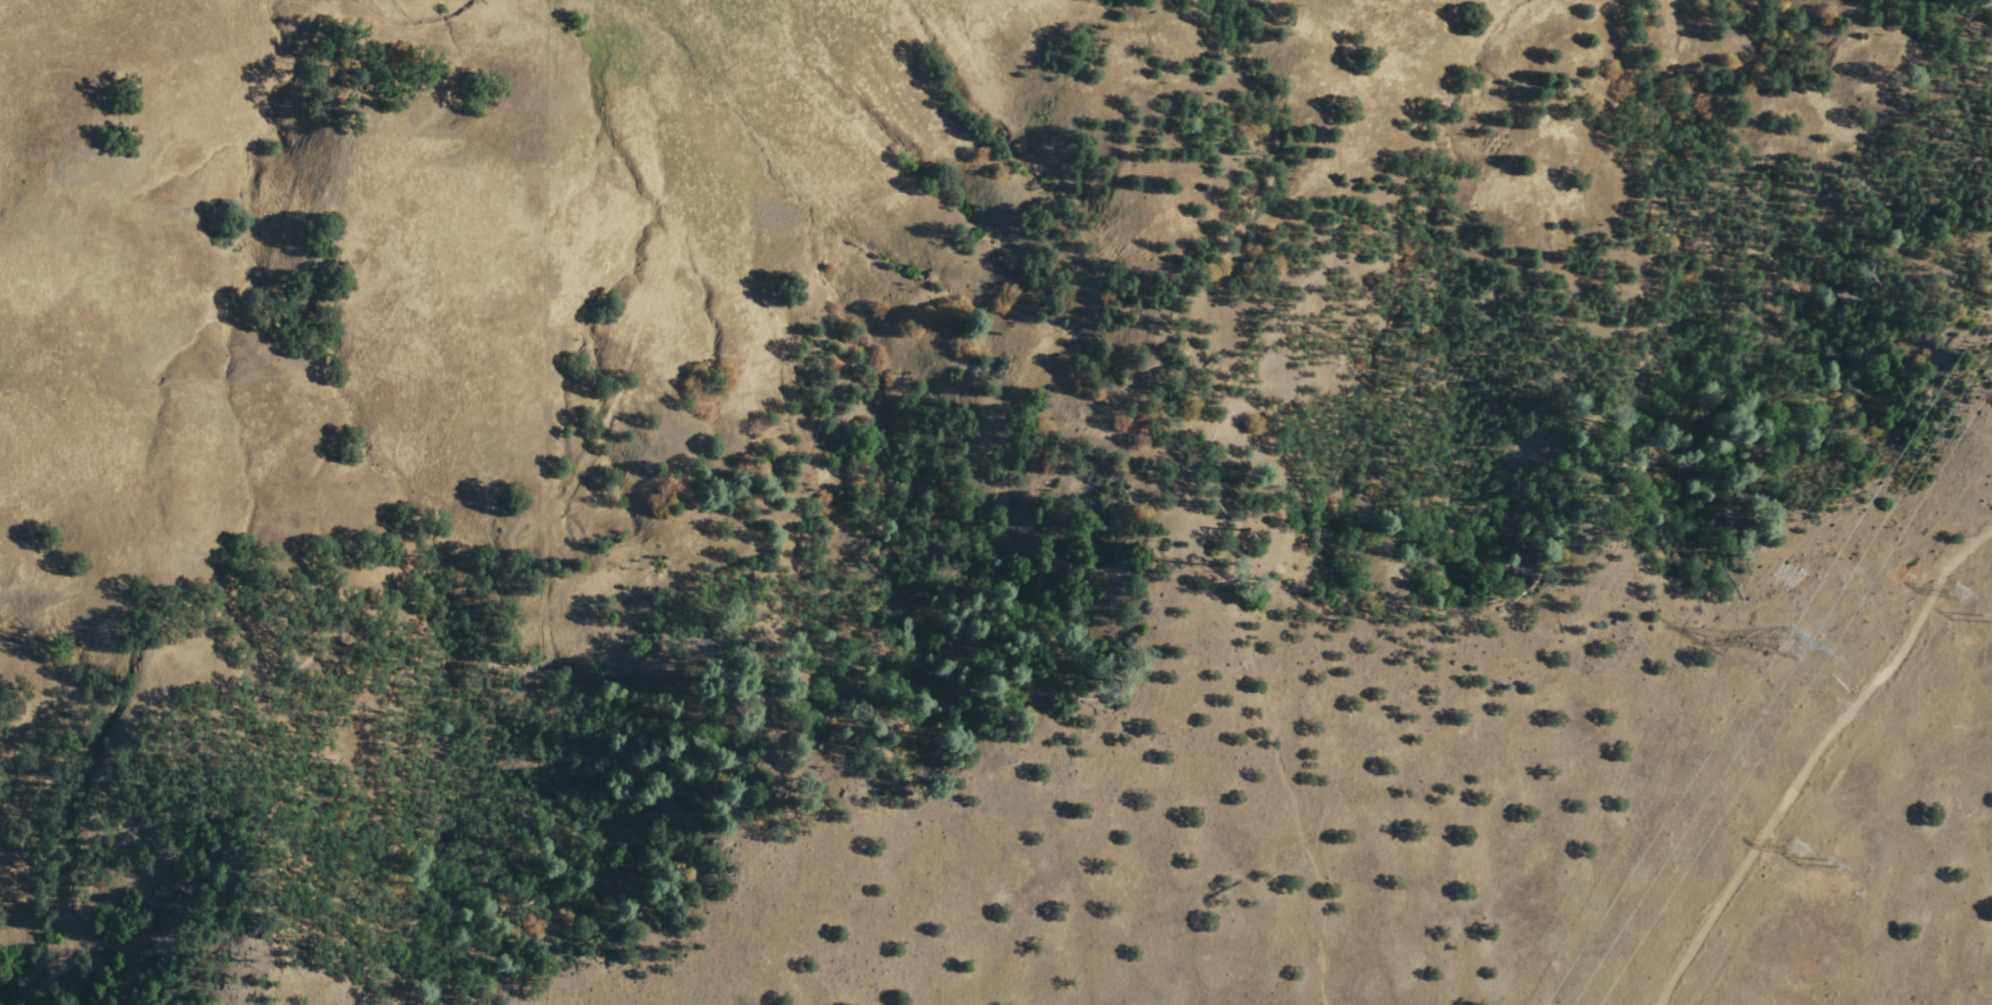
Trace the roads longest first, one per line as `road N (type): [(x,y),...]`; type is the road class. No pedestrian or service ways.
road 1 (track): [(1659,1004),(1816,750),(1896,654),(1953,557),(1991,526)]

